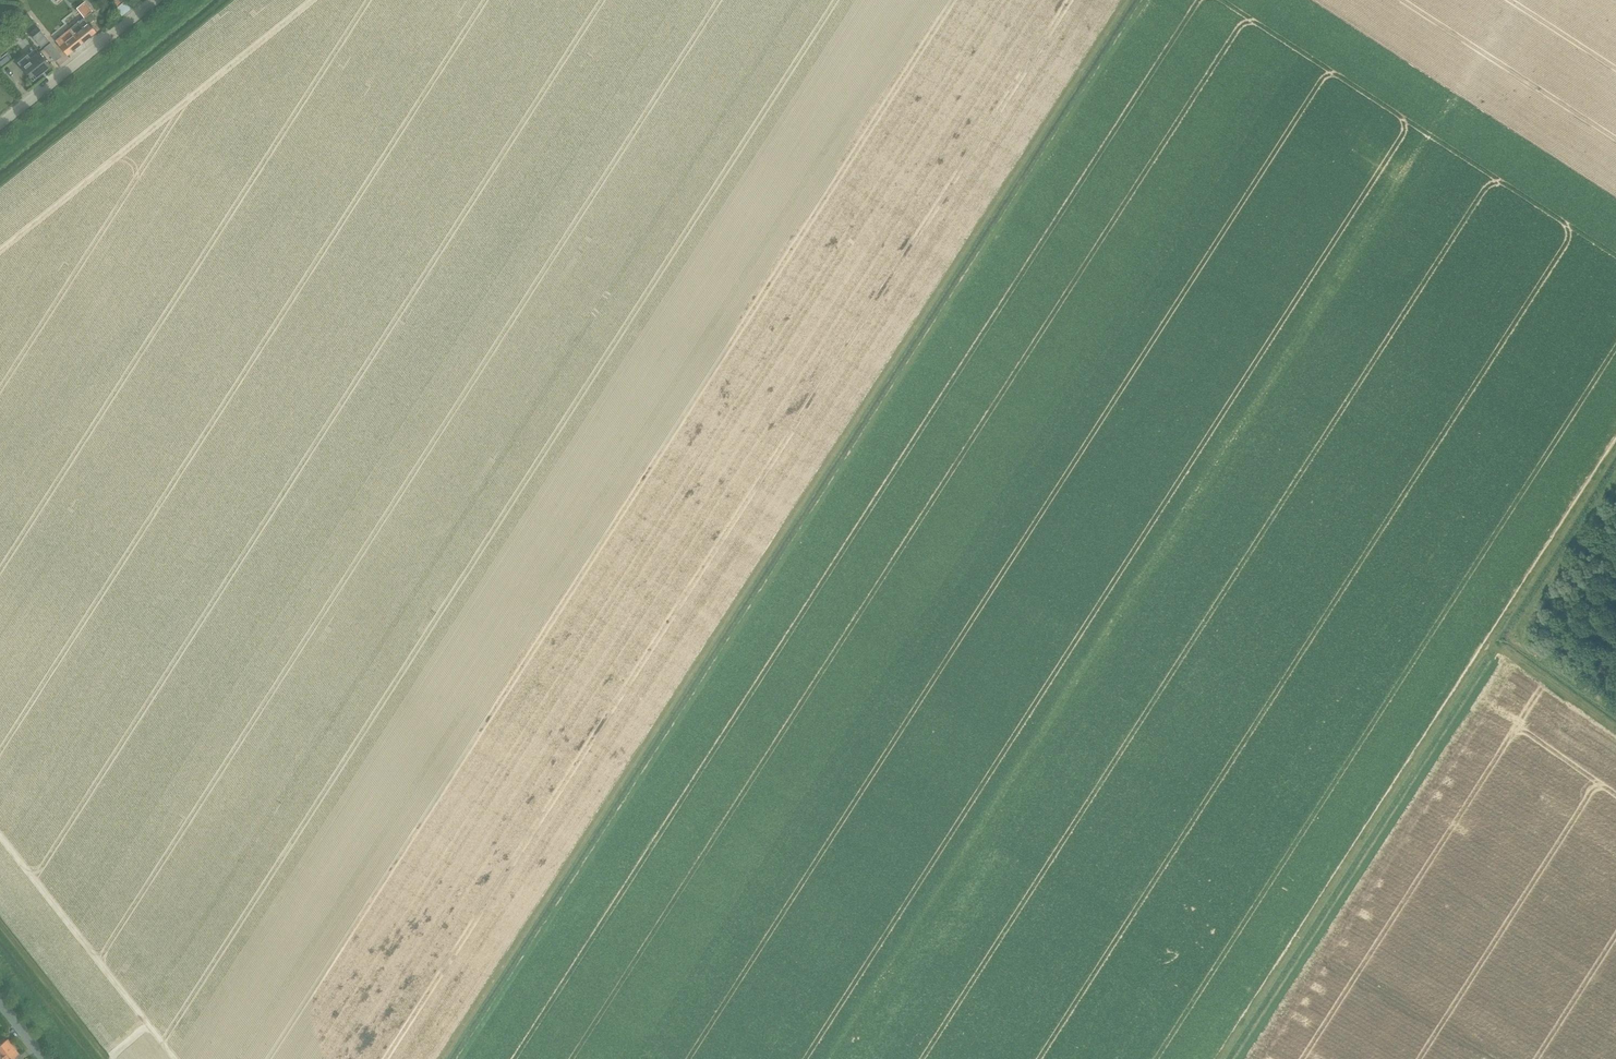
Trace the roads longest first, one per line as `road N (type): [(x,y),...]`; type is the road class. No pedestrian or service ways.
road 1 (unclassified): [(0,124),(156,0)]

